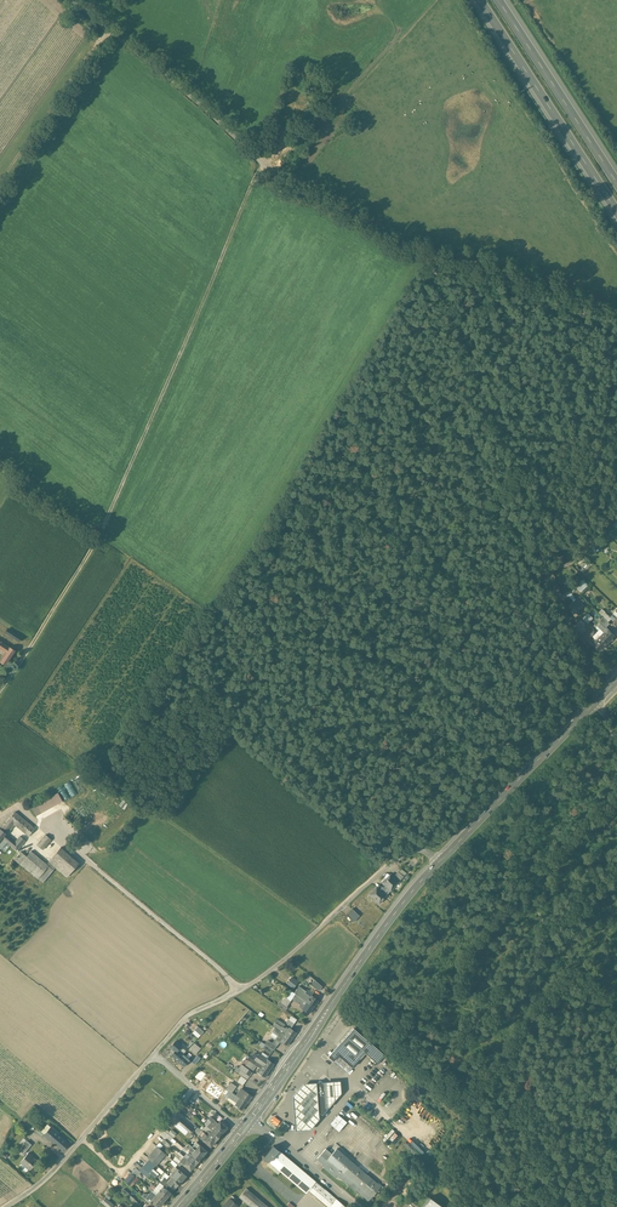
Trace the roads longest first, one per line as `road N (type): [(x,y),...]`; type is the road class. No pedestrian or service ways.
road 1 (unclassified): [(600,699),(438,272),(359,217),(285,185),(71,0)]
road 2 (track): [(263,162),(106,523),(0,688)]
road 3 (unclassified): [(157,1057),(195,1015),(260,982),(401,856),(422,852),(440,864)]
road 4 (secondary): [(440,864),(252,1124)]
road 5 (motorway): [(481,0),(616,206)]
road 6 (secondary): [(600,699),(440,864)]
road 7 (motorway): [(616,180),(500,0)]
road 8 (unclassified): [(17,1206),(43,1191),(157,1057)]
road 9 (track): [(533,4),(616,136)]
road 10 (unclassified): [(355,1206),(252,1124)]

